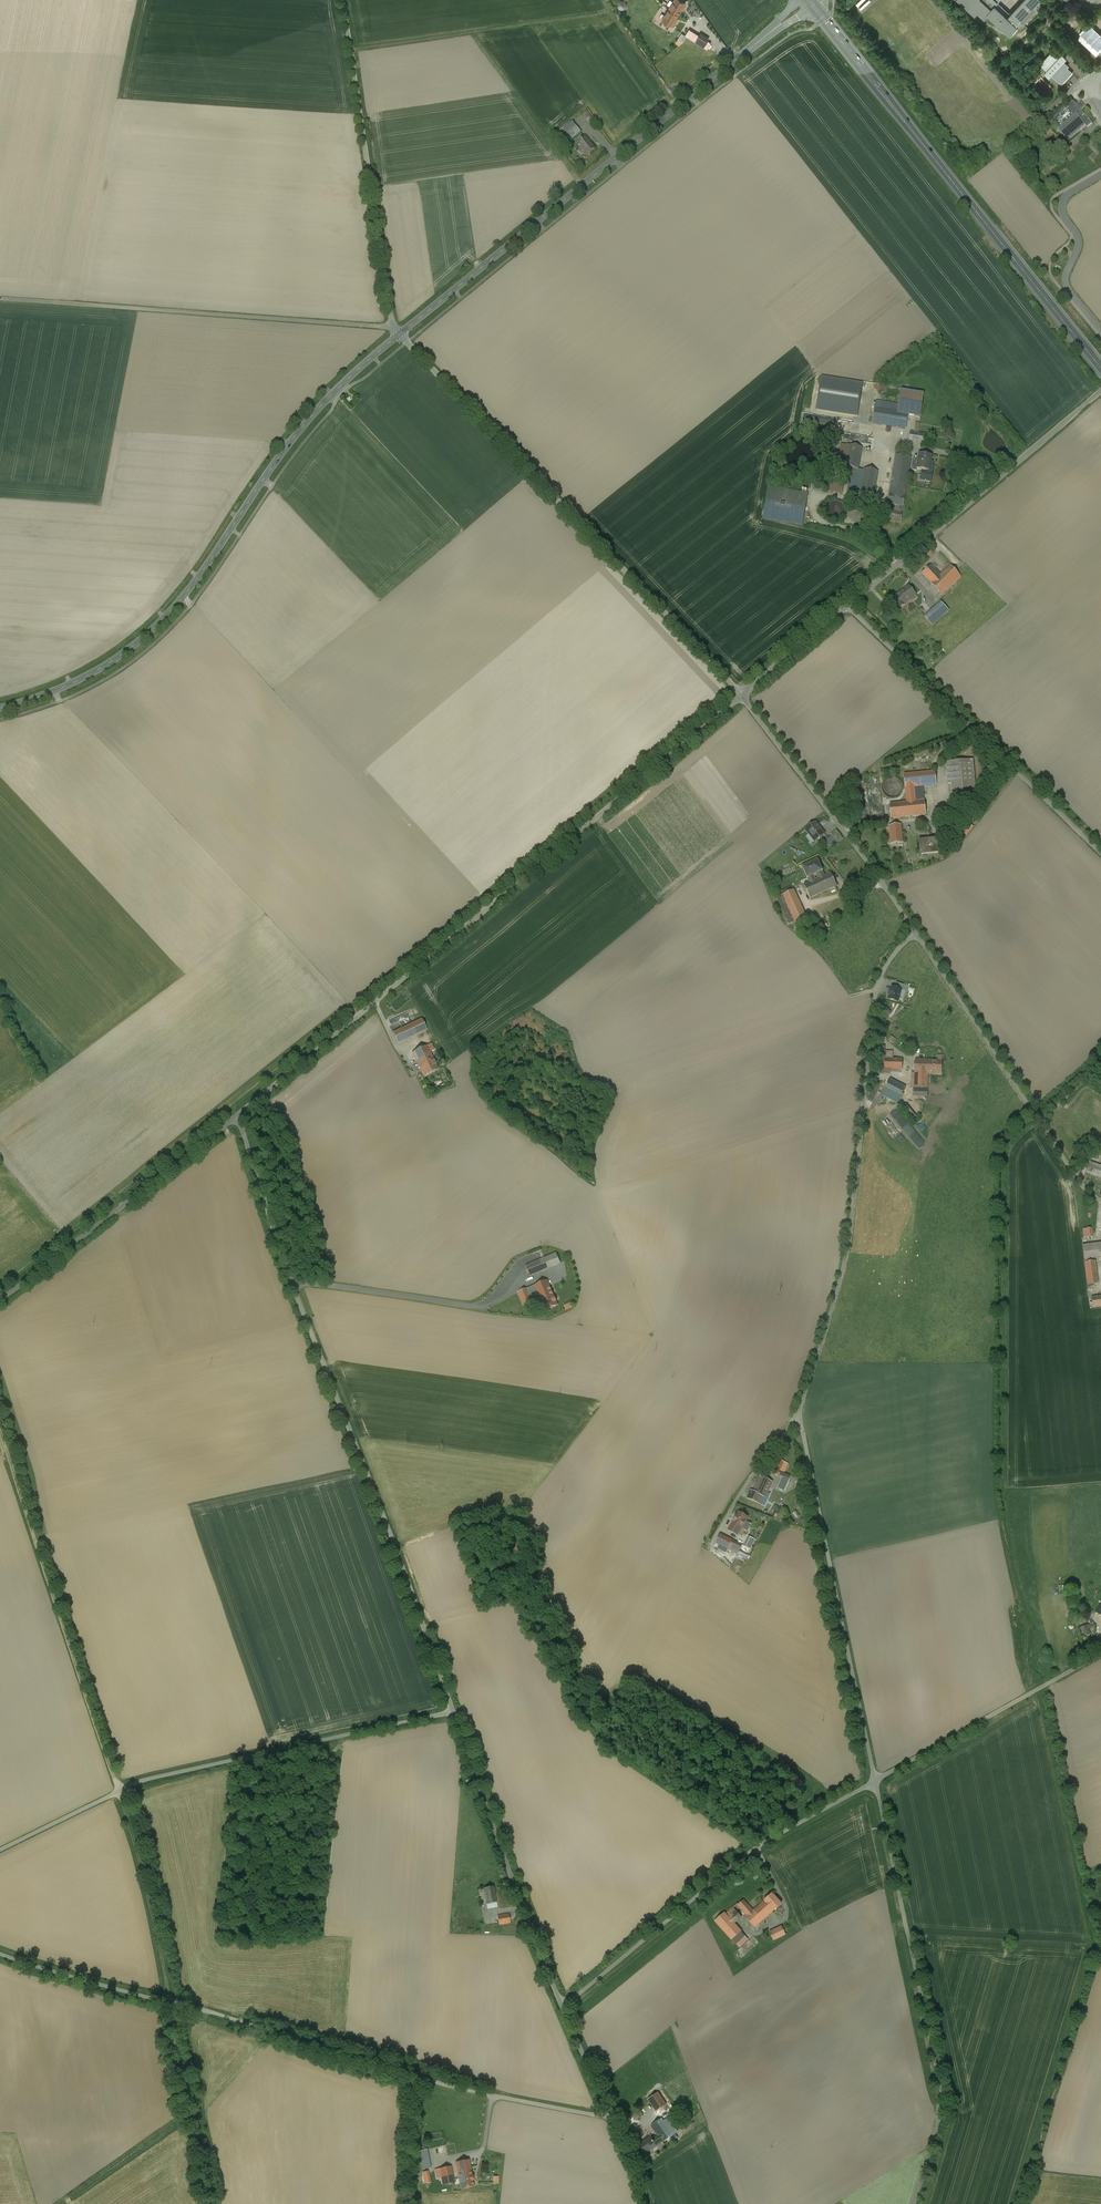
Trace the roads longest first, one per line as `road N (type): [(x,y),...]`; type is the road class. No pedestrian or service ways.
road 1 (unclassified): [(915,932),(874,997),(851,1237),(800,1421),(876,1781)]
road 2 (track): [(211,2203),(140,1860),(0,1432)]
road 3 (unclassified): [(237,1115),(741,696)]
road 4 (unclassified): [(0,1953),(442,2084),(613,2118)]
road 5 (unclassified): [(237,1115),(285,1270),(384,1507),(454,1711)]
road 6 (tertiary): [(0,708),(89,675),(164,618),(296,436),(400,334)]
road 7 (tertiary): [(400,334),(809,0)]
road 8 (unclassified): [(400,334),(741,696)]
road 9 (unclassified): [(0,1850),(137,1781),(454,1711)]
road 10 (primary): [(809,0),(1100,369)]
road 11 (unclassified): [(876,1781),(943,2104),(914,2203)]
road 12 (unclassified): [(0,299),(400,334)]
road 13 (unclassified): [(564,2005),(757,1847),(876,1781)]
road 14 (unclassified): [(847,606),(1100,853)]
road 15 (unclassified): [(343,0),(390,318),(400,334)]
road 16 (unclassified): [(847,606),(1100,391)]
road 17 (unclassified): [(915,932),(1086,1191),(1100,1200)]
road 18 (unclassified): [(454,1711),(564,2005)]
road 19 (unclassified): [(0,1300),(237,1115)]
road 20 (unclassified): [(741,696),(915,932)]
road 21 (track): [(350,50),(609,11)]
road 22 (unclassified): [(876,1781),(1100,1654)]
road 23 (residential): [(1100,175),(1067,195),(1061,209),(1079,244),(1065,284),(1100,329)]
road 24 (unclassified): [(741,696),(847,606)]
road 25 (track): [(678,108),(602,0)]
road 26 (track): [(416,2203),(419,2076)]
road 27 (unclassified): [(564,2005),(613,2118)]

